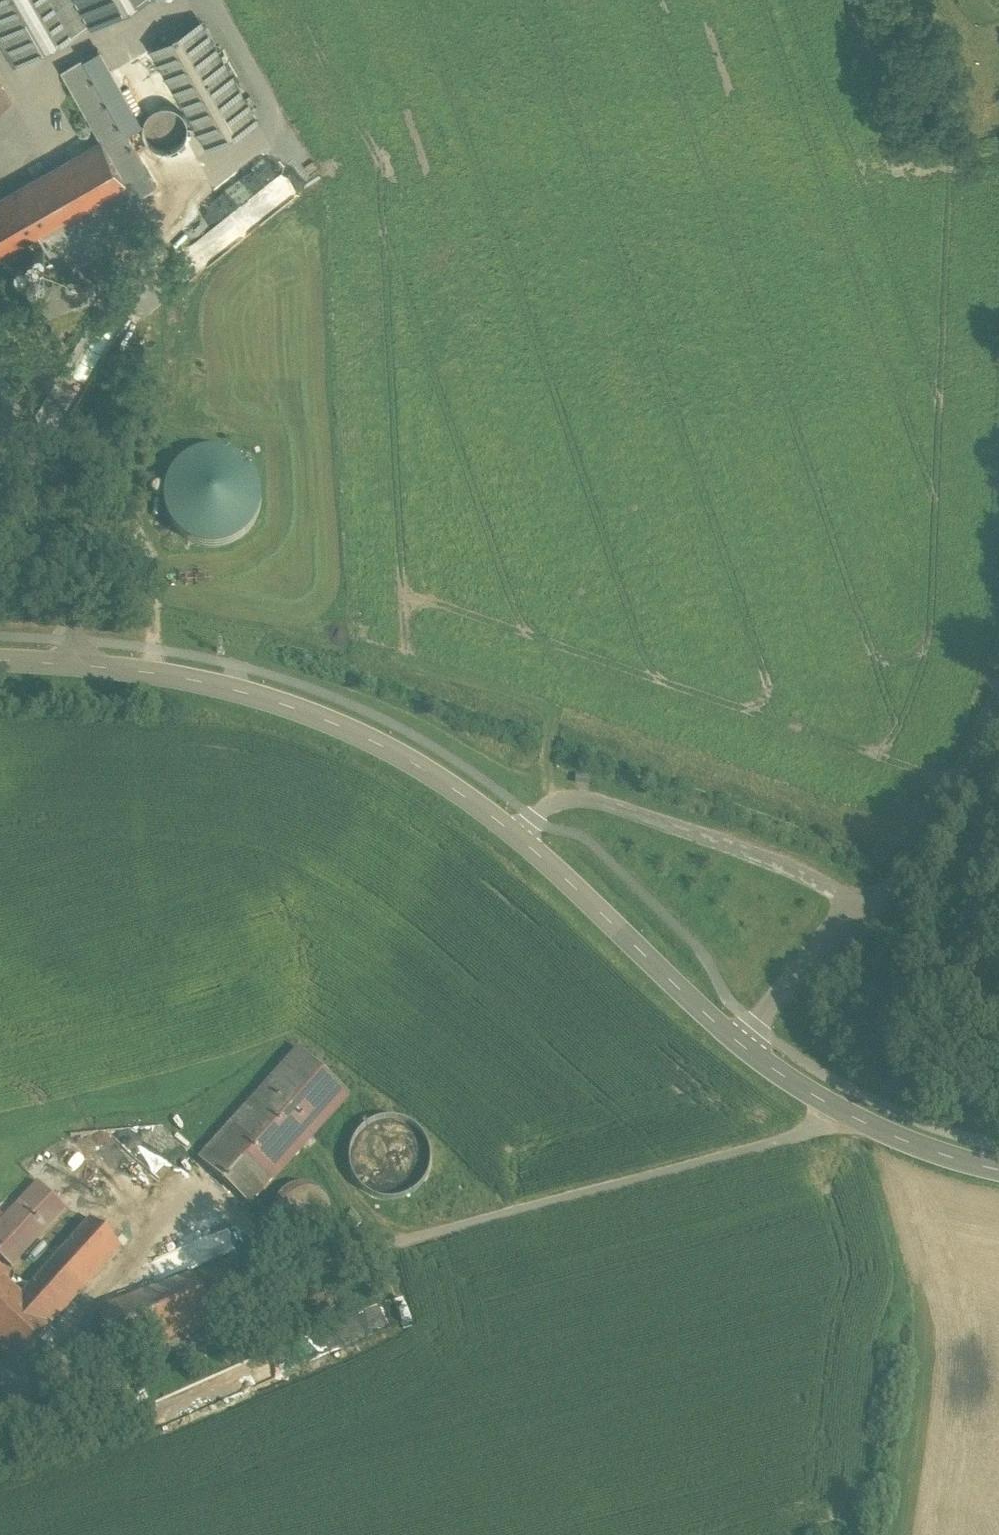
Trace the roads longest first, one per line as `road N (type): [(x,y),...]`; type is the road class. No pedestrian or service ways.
road 1 (tertiary): [(0,658),(206,682),(306,710),(387,747),(518,834),(743,1045),(841,1110),(910,1143),(998,1168)]

